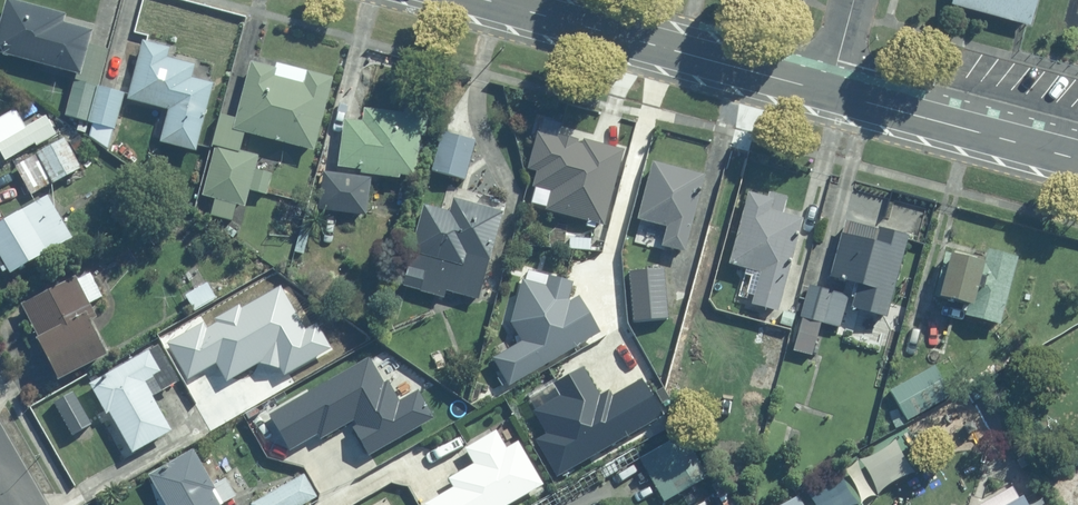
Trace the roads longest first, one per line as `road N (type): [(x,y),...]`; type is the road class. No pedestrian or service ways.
road 1 (tertiary): [(833,93),(489,0)]
road 2 (tertiary): [(1077,159),(833,93)]

